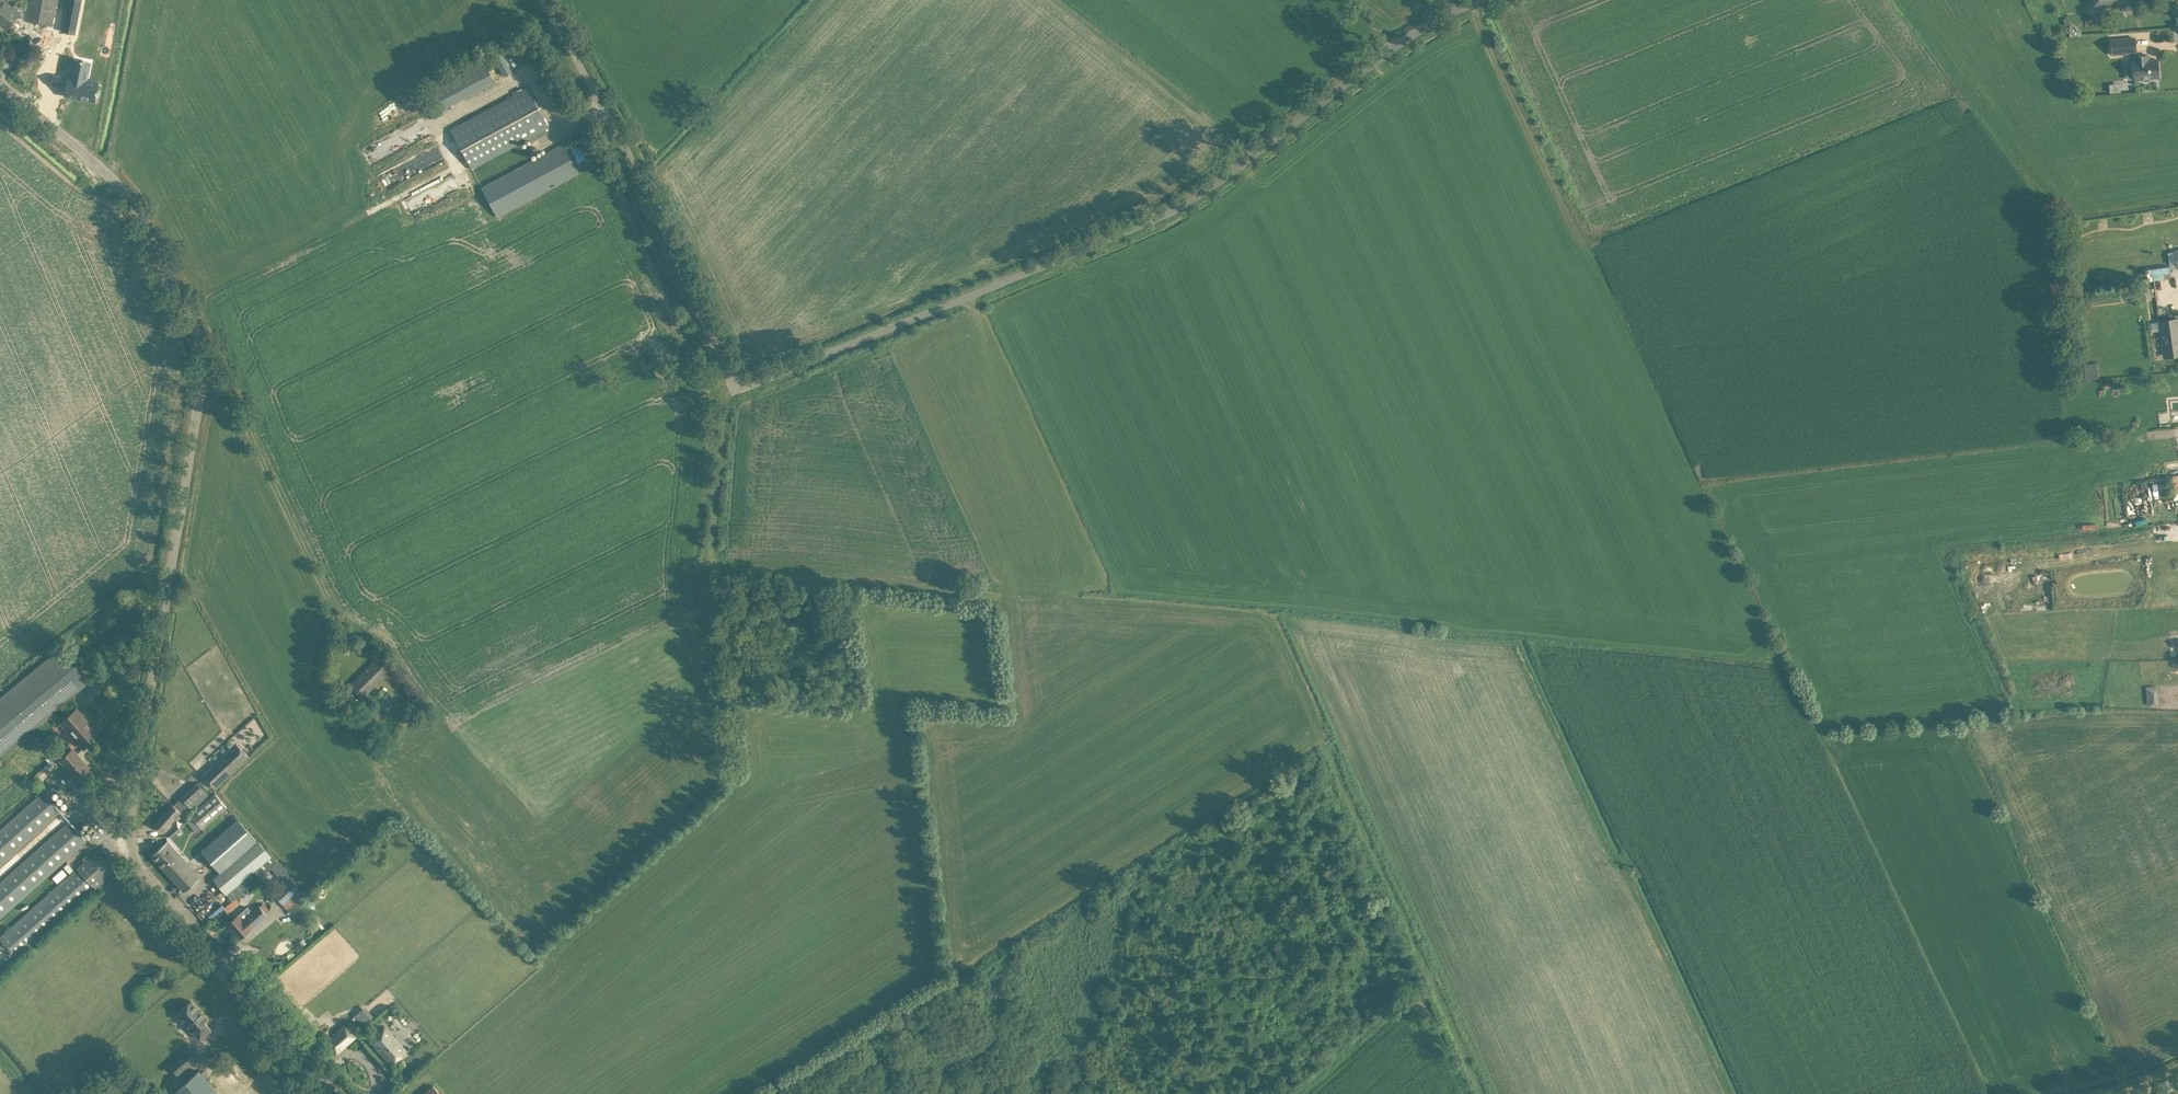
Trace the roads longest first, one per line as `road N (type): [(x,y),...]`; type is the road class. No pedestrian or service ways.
road 1 (unclassified): [(544,0),(624,147),(722,361),(748,383),(1198,196),(1413,33),(1479,0)]
road 2 (unclassified): [(337,1093),(138,857),(133,809),(202,363),(199,341),(134,204),(0,83)]
road 3 (track): [(1327,737),(1449,1026)]
road 4 (track): [(710,571),(1002,598)]
road 5 (track): [(738,793),(710,571)]
road 6 (track): [(710,571),(731,376)]

